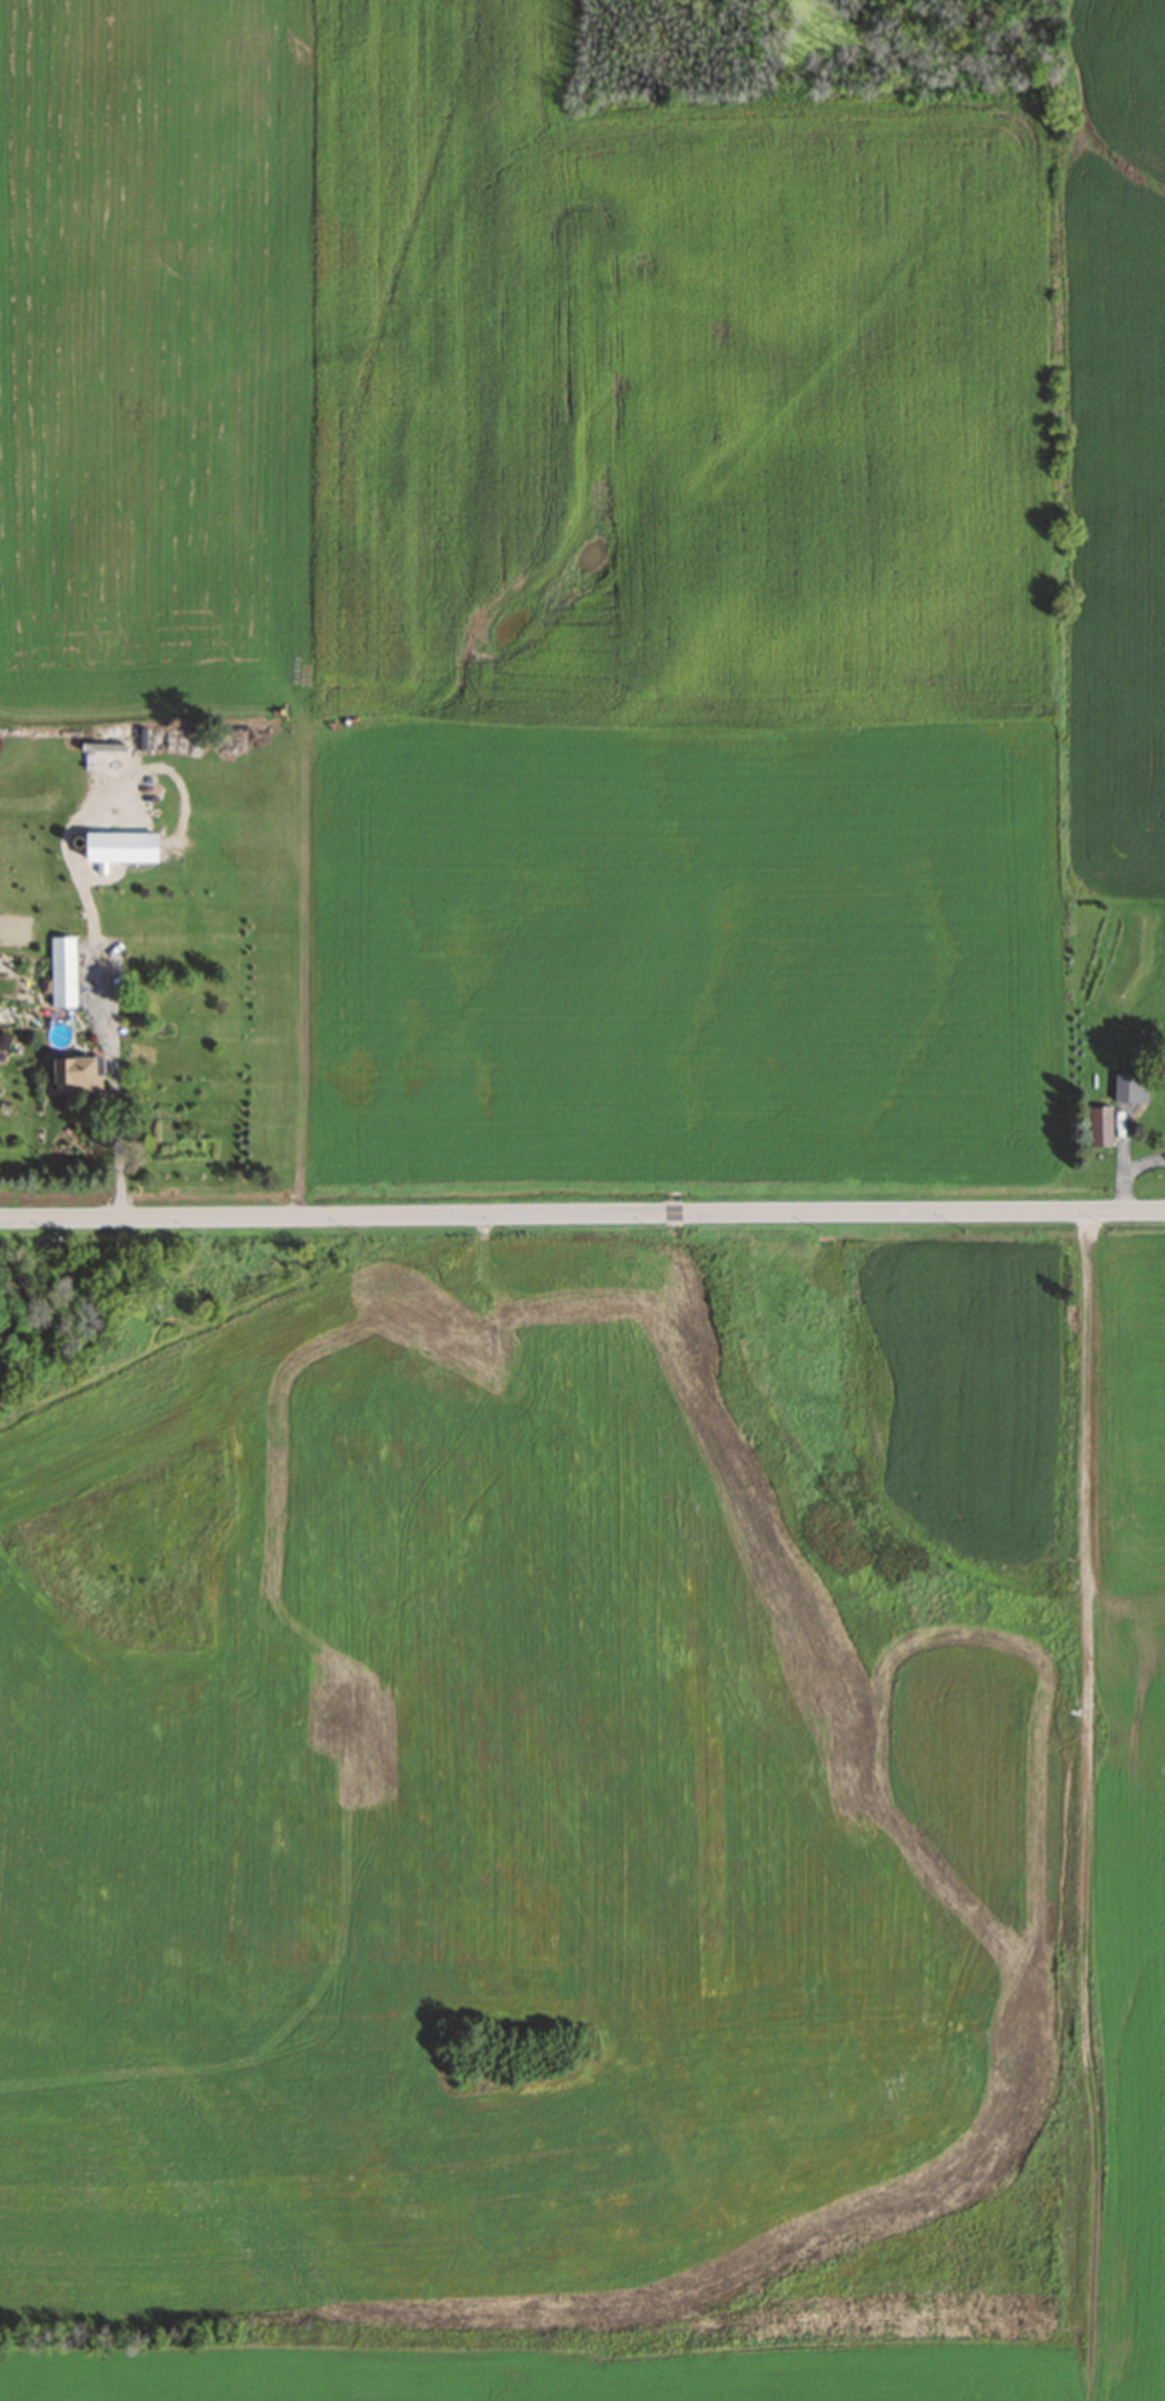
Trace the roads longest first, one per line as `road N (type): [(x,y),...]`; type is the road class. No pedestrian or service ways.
road 1 (secondary): [(0,1221),(391,1226),(1164,1212)]

